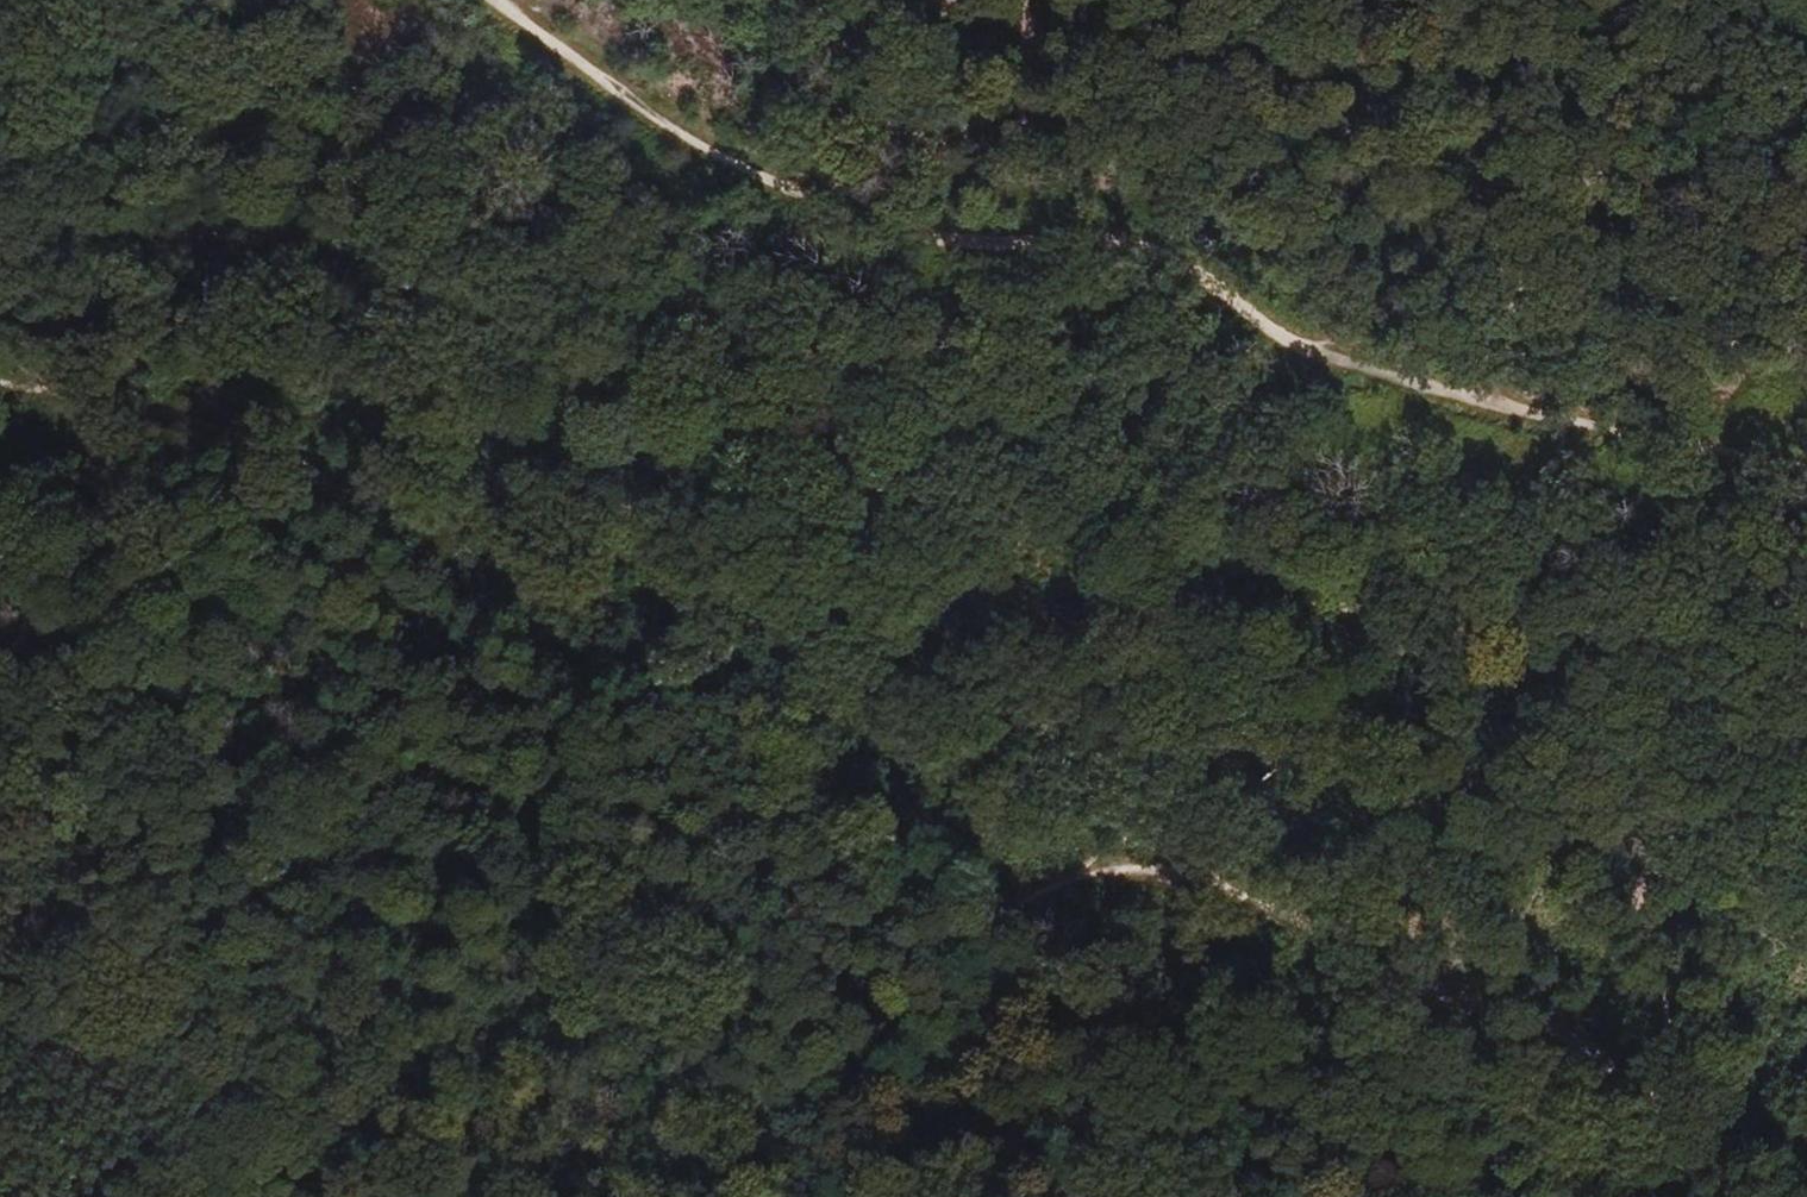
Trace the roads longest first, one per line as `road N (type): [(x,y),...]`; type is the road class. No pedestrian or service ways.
road 1 (track): [(1806,473),(1474,399),(1252,325),(1187,286),(1078,240),(923,239),(758,177),(492,0)]
road 2 (track): [(1474,399),(1678,0)]

